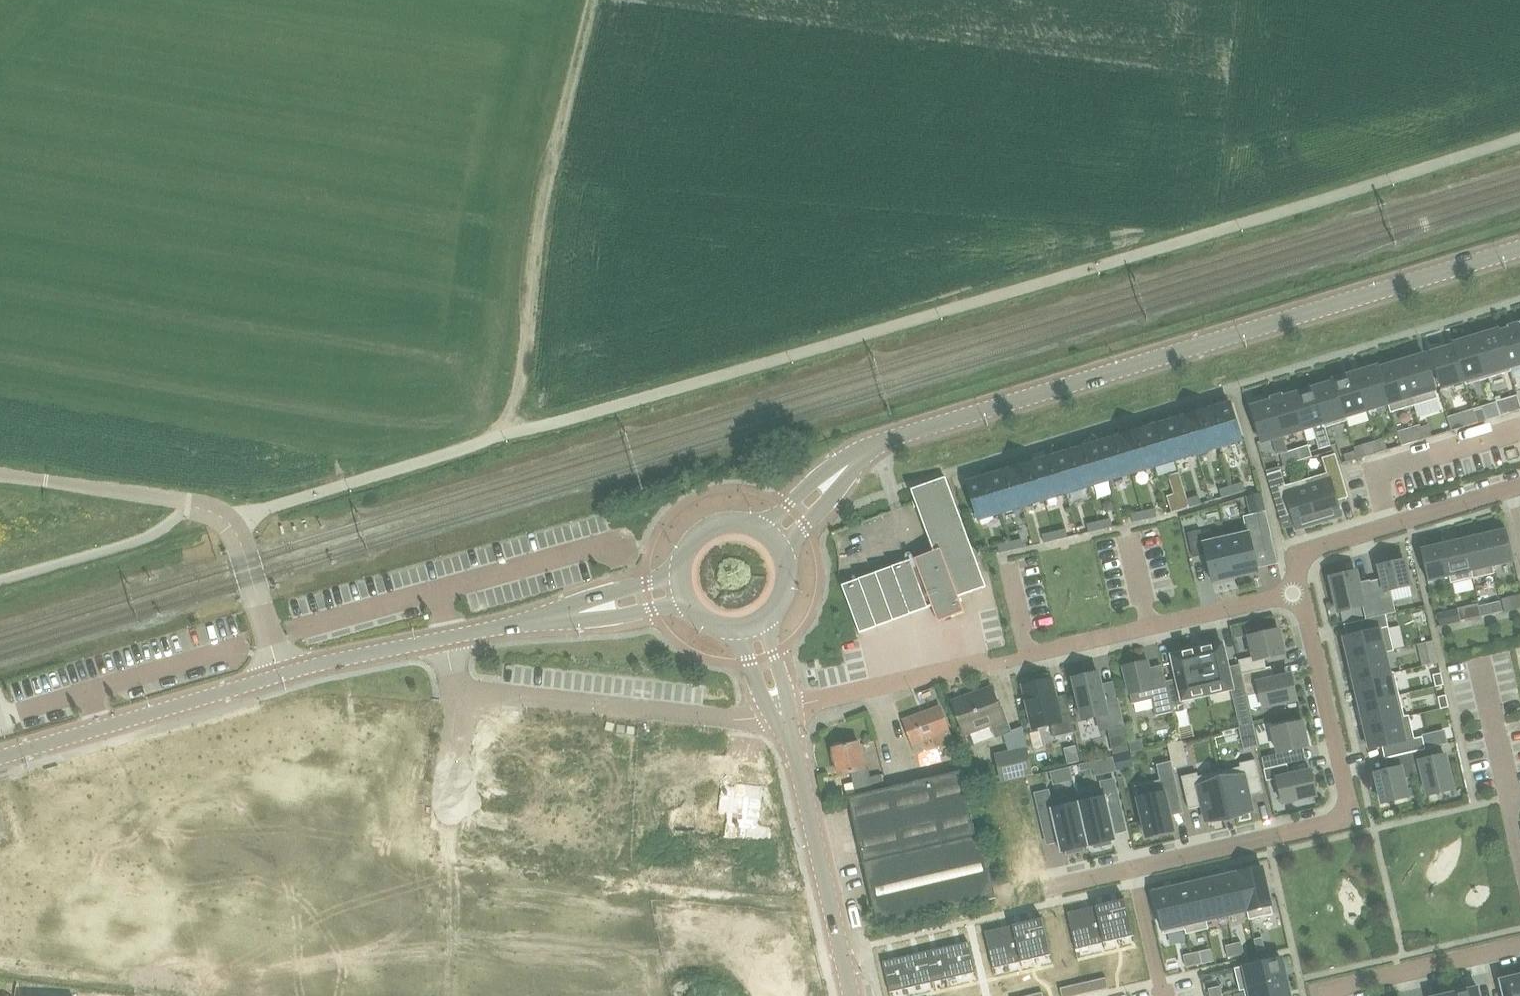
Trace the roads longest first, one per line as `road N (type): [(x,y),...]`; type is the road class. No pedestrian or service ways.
road 1 (secondary): [(770,533),(832,474),(873,448),(1519,249)]
road 2 (residential): [(1299,592),(1352,818),(1061,889)]
road 3 (track): [(511,435),(539,212),(595,0)]
road 4 (secondary): [(682,587),(279,675)]
road 5 (unclassified): [(279,675),(232,520),(196,503),(0,476)]
road 6 (secondary): [(0,756),(279,675)]
road 7 (tertiary): [(852,995),(783,713)]
road 8 (residential): [(1299,592),(1017,659)]
road 9 (residential): [(1519,485),(1303,550),(1292,562),(1299,592)]
road 10 (residential): [(999,662),(783,713)]
road 11 (residential): [(1519,943),(1320,989),(1322,995)]
road 12 (secondary): [(770,533),(739,521),(707,528),(685,554),(682,587)]

